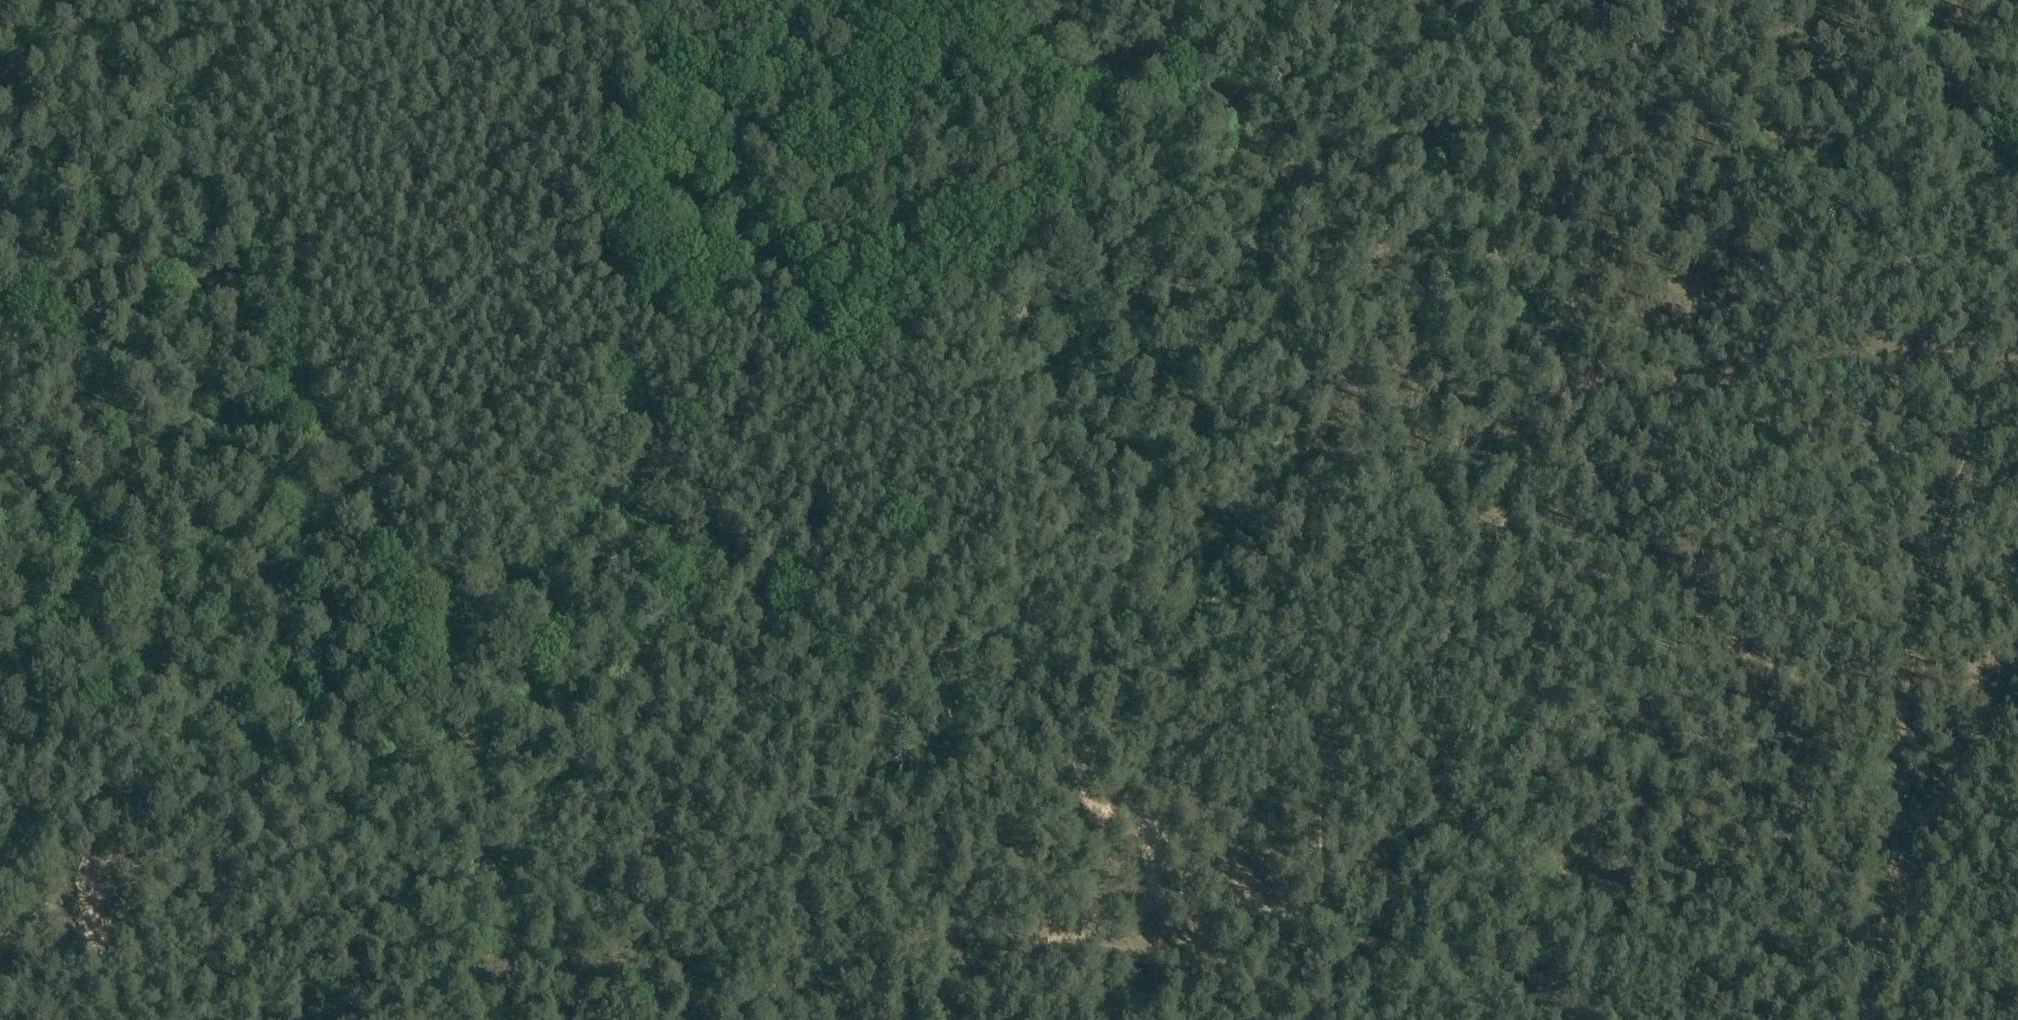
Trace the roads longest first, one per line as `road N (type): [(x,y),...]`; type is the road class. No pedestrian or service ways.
road 1 (track): [(364,538),(170,0)]
road 2 (track): [(386,1019),(464,992),(693,967),(865,1019)]
road 3 (track): [(2017,352),(2009,362),(1972,346),(1893,333),(1806,344),(1727,370),(1555,362)]
road 4 (track): [(1569,415),(1518,475),(1453,588),(1383,639),(1341,684)]
road 5 (track): [(566,565),(528,598),(490,611),(436,603)]

